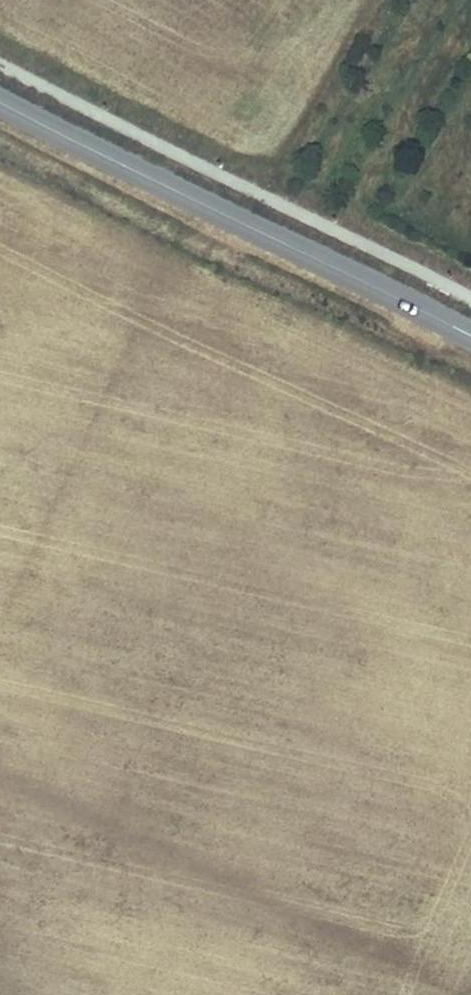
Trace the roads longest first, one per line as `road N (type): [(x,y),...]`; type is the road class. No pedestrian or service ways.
road 1 (tertiary): [(0,103),(470,339)]

